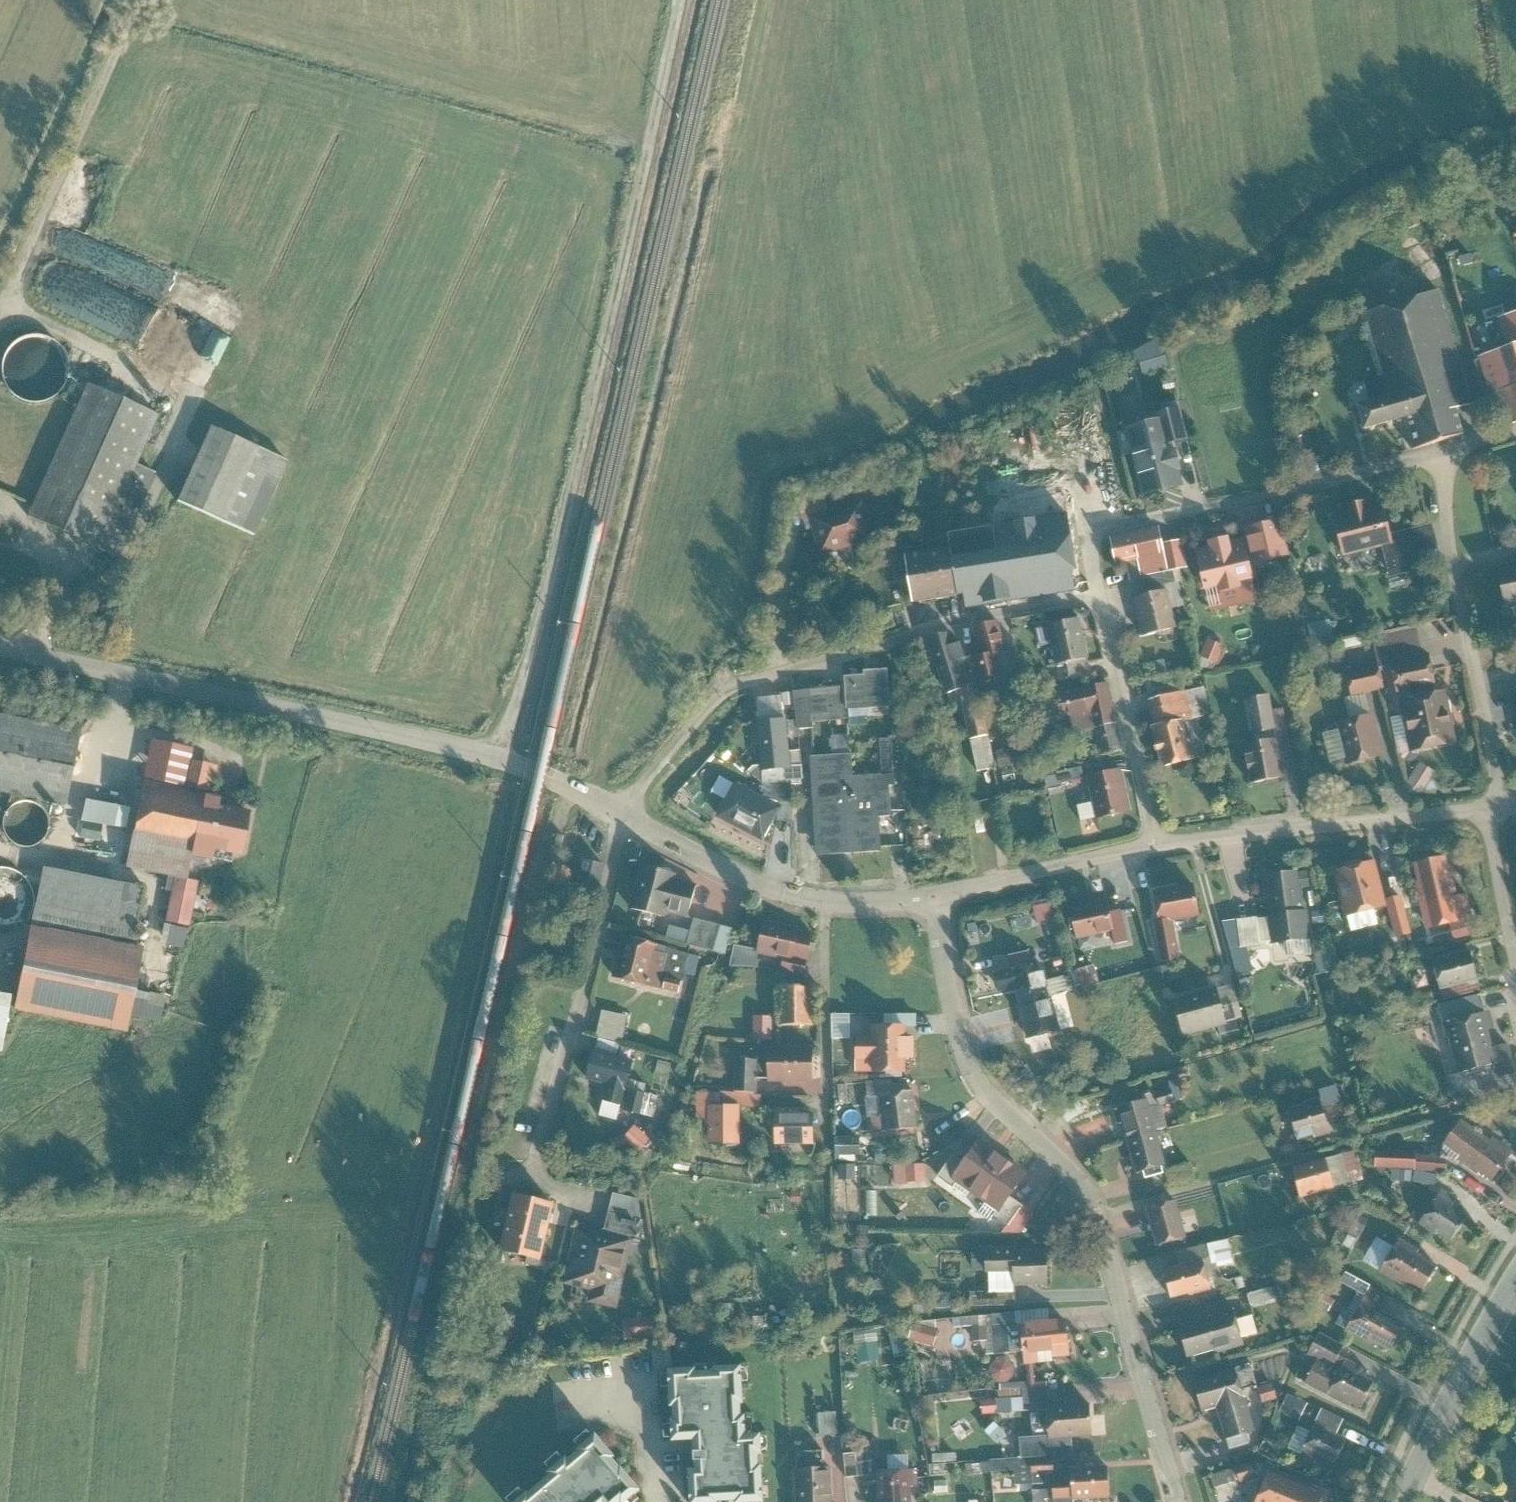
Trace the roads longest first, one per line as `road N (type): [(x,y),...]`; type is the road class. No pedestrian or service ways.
road 1 (track): [(497,759),(519,704),(582,446),(680,0)]
road 2 (residential): [(1179,1501),(1101,1214),(976,1064),(955,997),(945,900)]
road 3 (residential): [(0,646),(497,759),(629,820)]
road 4 (residential): [(629,820),(692,725),(726,693),(965,622),(1102,599)]
road 5 (residential): [(1102,599),(1088,533),(1441,456)]
road 6 (residential): [(1441,456),(1496,813)]
road 7 (residential): [(629,820),(536,1155)]
road 8 (residential): [(1157,844),(1496,813)]
road 9 (residential): [(1102,599),(1157,844)]
road 10 (residential): [(1411,1501),(1515,1282)]
road 11 (residential): [(945,900),(1157,844)]
road 12 (residential): [(629,820),(779,892),(827,903)]
road 13 (residential): [(827,1114),(827,903)]
road 14 (residential): [(1496,813),(1515,958)]

